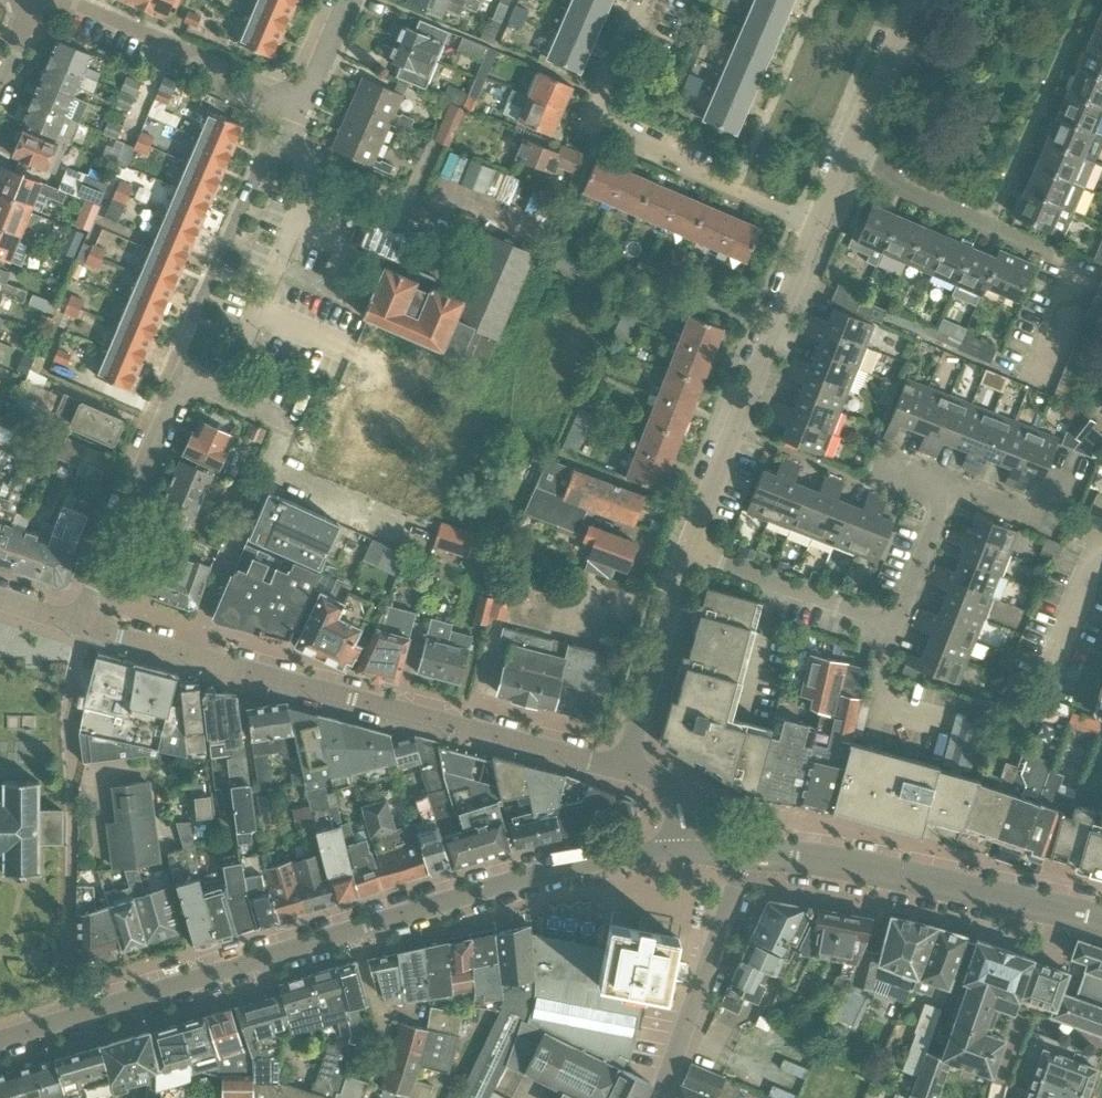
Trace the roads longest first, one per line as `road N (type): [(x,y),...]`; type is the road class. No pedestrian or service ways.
road 1 (residential): [(0,1039),(493,888),(611,858),(685,850)]
road 2 (residential): [(623,768),(188,655)]
road 3 (residential): [(188,655),(290,417),(181,373)]
road 4 (residential): [(815,225),(604,130),(598,109),(645,0)]
road 5 (residential): [(1101,919),(794,855),(743,851)]
road 6 (residential): [(689,550),(815,225)]
road 7 (residential): [(305,109),(51,0)]
road 8 (residential): [(81,624),(181,373)]
road 9 (residential): [(656,1097),(709,973),(743,851)]
road 10 (residential): [(181,373),(264,168),(282,151)]
road 11 (residential): [(815,225),(913,0)]
road 12 (residential): [(623,768),(689,550)]
road 13 (residential): [(282,151),(466,232)]
road 14 (residential): [(949,486),(1046,523),(1070,466)]
road 15 (residential): [(896,625),(949,486)]
road 16 (residential): [(1044,670),(1101,540)]
road 17 (residential): [(780,584),(896,625)]
road 18 (residential): [(751,701),(780,584)]

